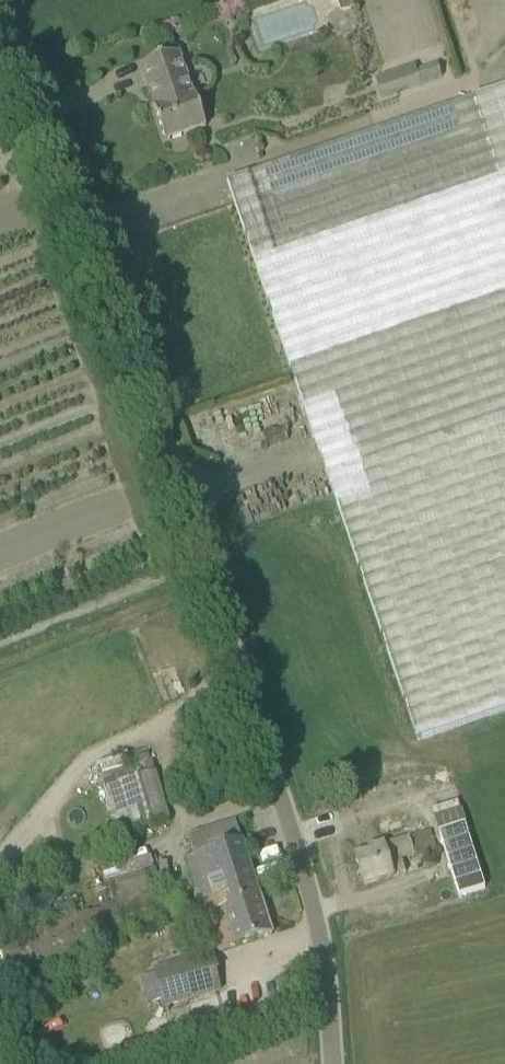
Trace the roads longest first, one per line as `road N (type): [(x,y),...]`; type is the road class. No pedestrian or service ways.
road 1 (unclassified): [(334,1063),(302,864),(144,326),(0,39)]

